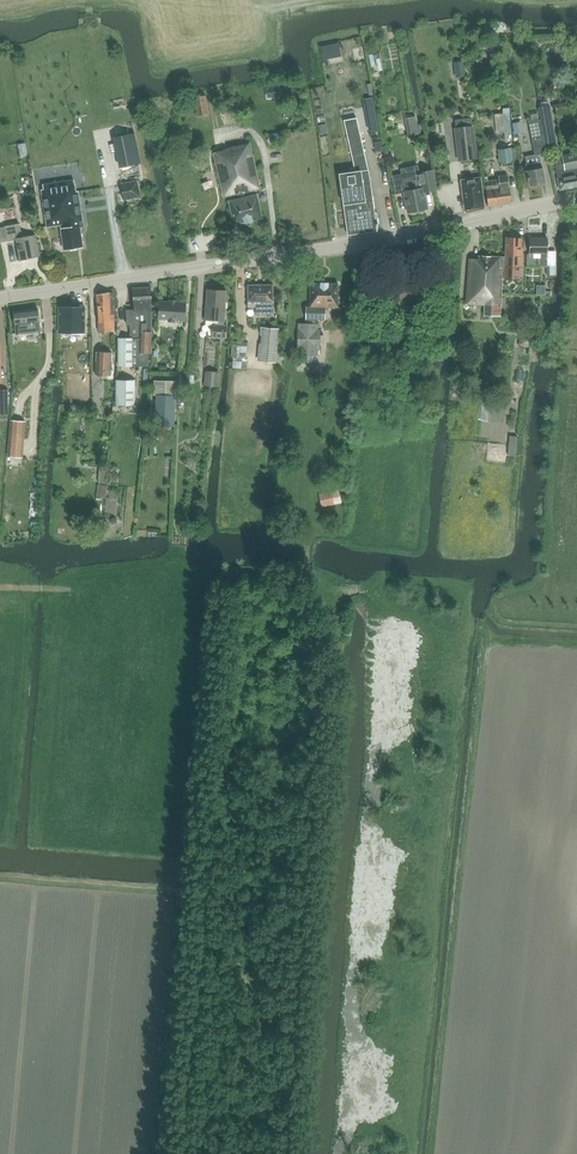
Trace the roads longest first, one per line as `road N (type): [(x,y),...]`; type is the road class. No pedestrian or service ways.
road 1 (tertiary): [(0,299),(576,197)]

